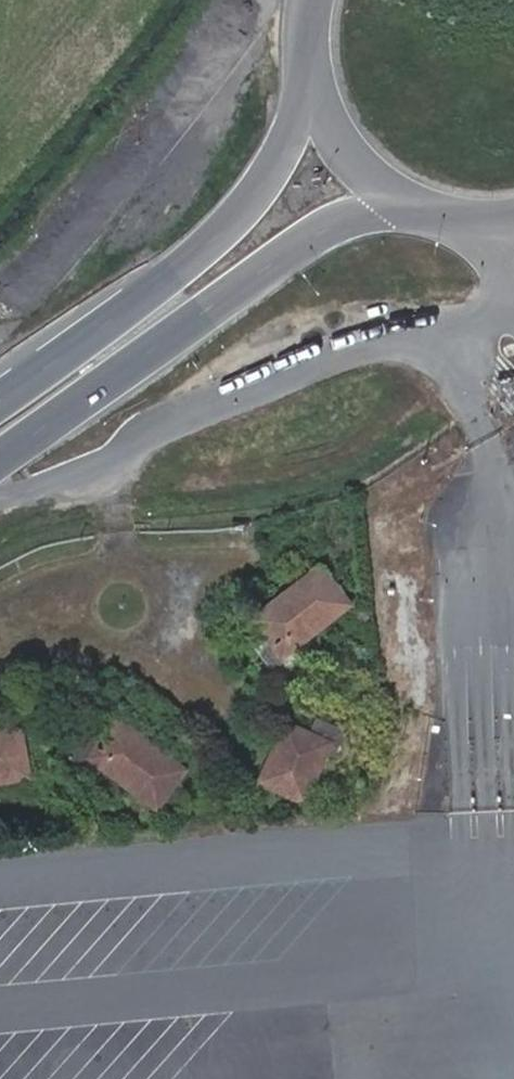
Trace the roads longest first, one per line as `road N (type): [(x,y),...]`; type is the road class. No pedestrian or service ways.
road 1 (secondary): [(0,460),(252,277),(327,234),(419,207)]
road 2 (secondary): [(305,54),(294,126),(239,219),(0,402)]
road 3 (secondary): [(305,54),(317,102),(341,146),(376,182),(419,207)]

